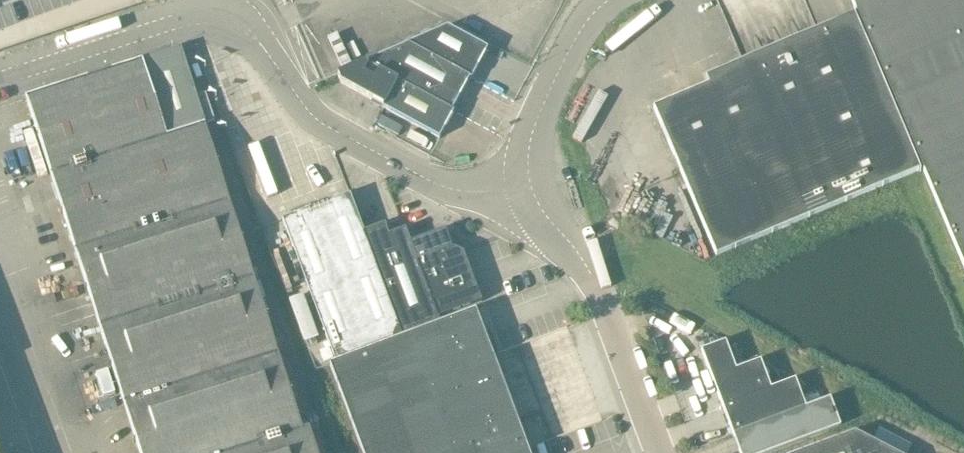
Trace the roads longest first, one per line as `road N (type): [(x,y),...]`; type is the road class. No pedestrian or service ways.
road 1 (unclassified): [(481,209),(295,104),(234,14),(190,13),(0,80)]
road 2 (unclassified): [(658,452),(588,270),(481,209)]
road 3 (unclassified): [(481,209),(581,28),(611,0)]

